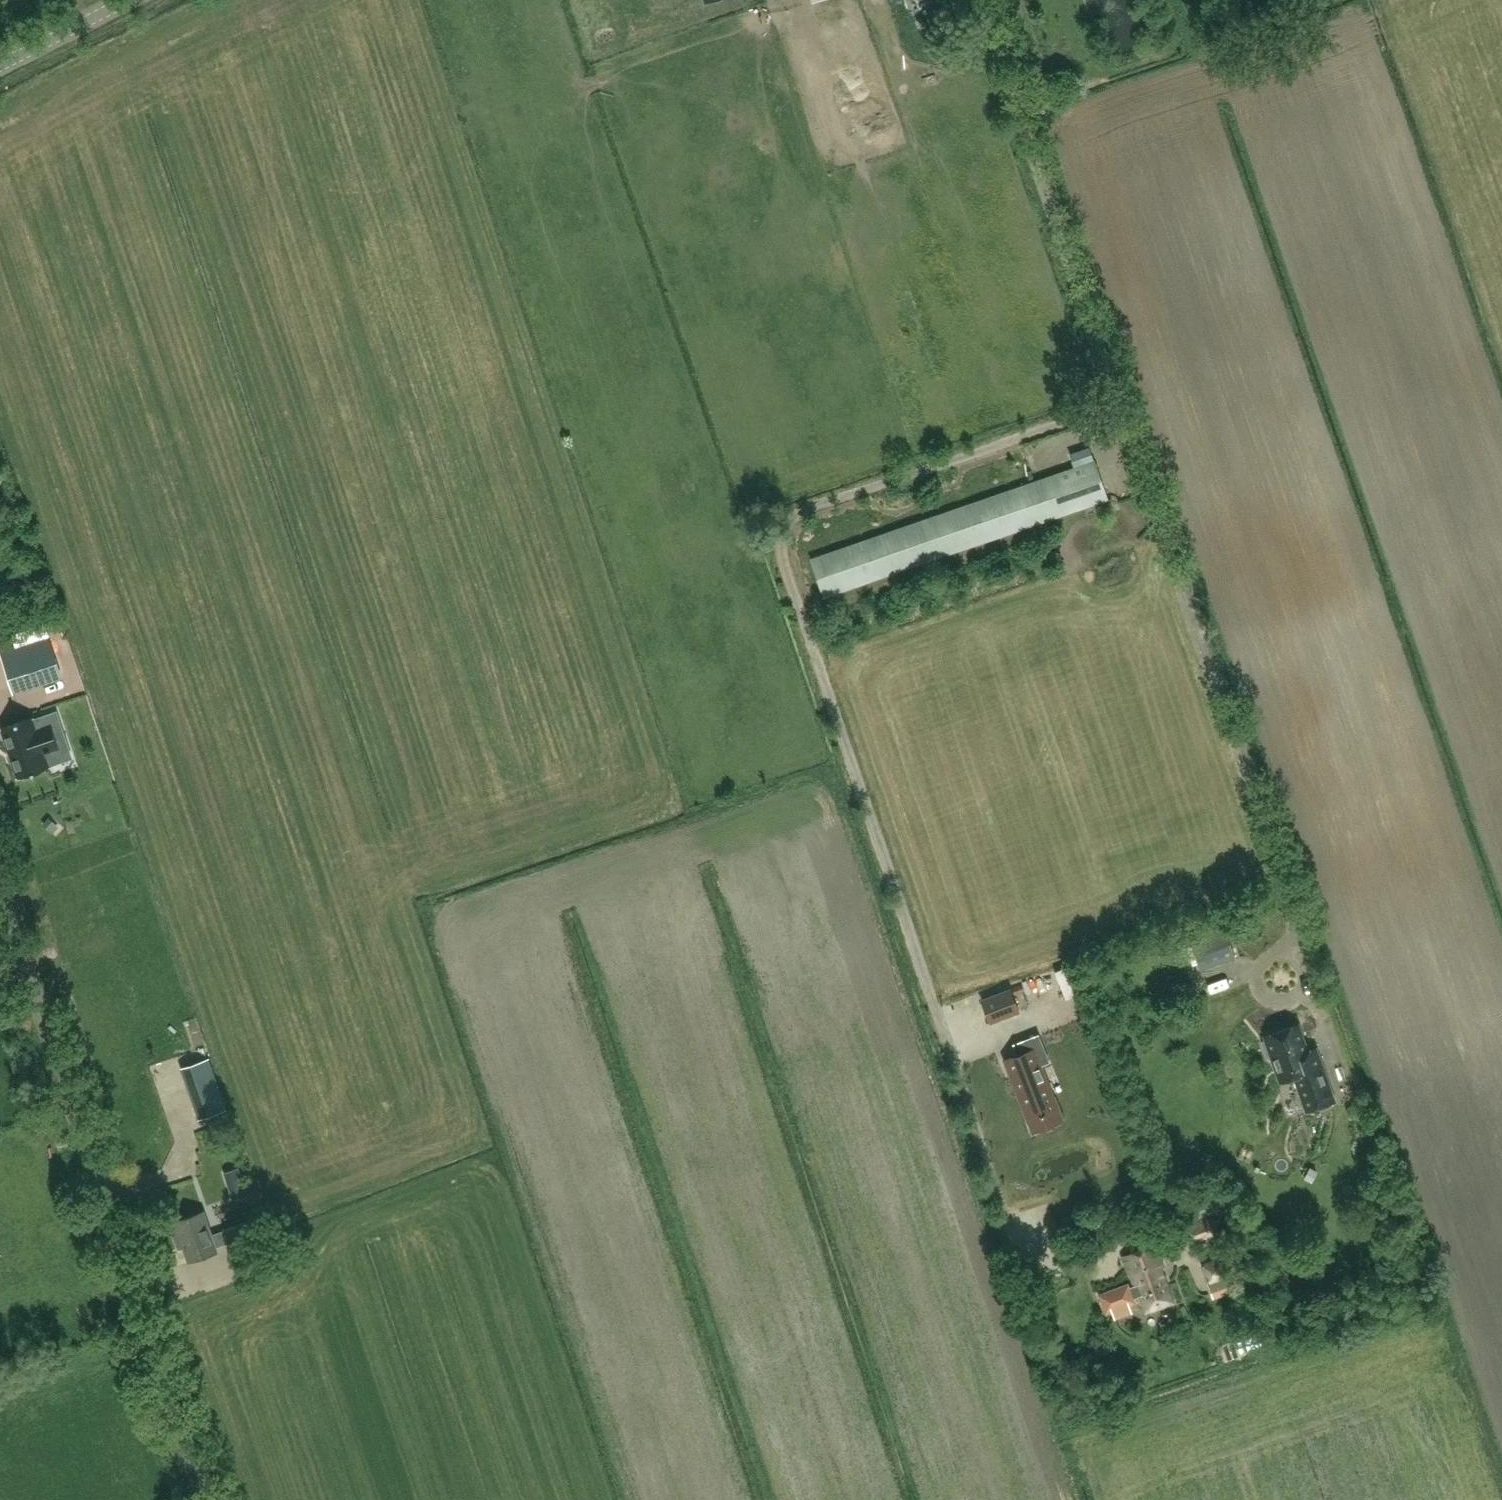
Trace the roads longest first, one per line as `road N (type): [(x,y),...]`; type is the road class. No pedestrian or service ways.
road 1 (track): [(980,0),(1297,918)]
road 2 (unclassified): [(202,1499),(0,893)]
road 3 (unclassified): [(0,67),(131,0)]

